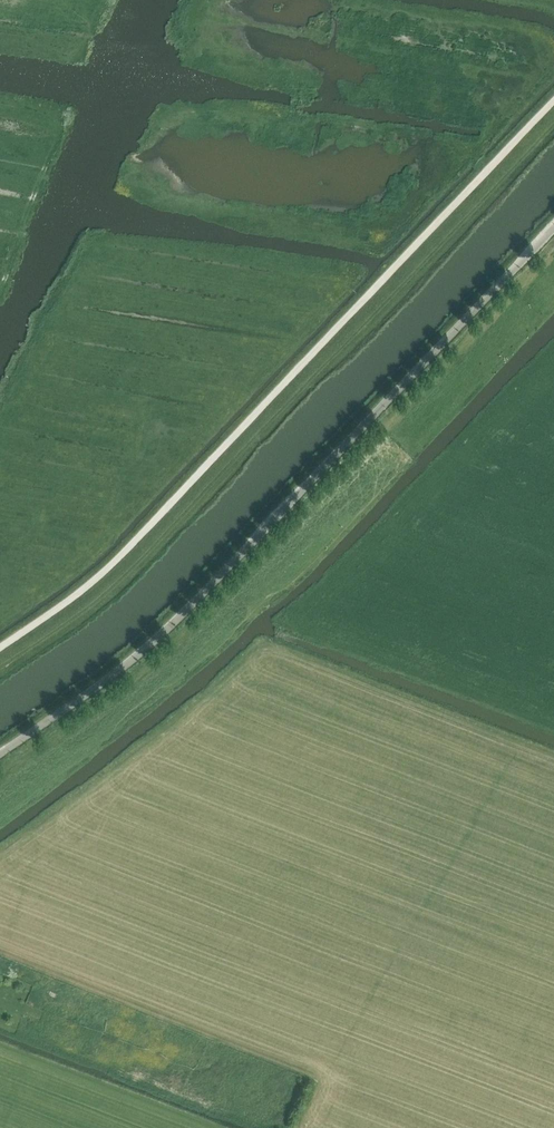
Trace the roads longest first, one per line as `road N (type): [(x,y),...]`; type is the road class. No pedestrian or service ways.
road 1 (track): [(0,649),(124,553),(553,101)]
road 2 (unclassified): [(0,755),(197,602),(553,232)]

